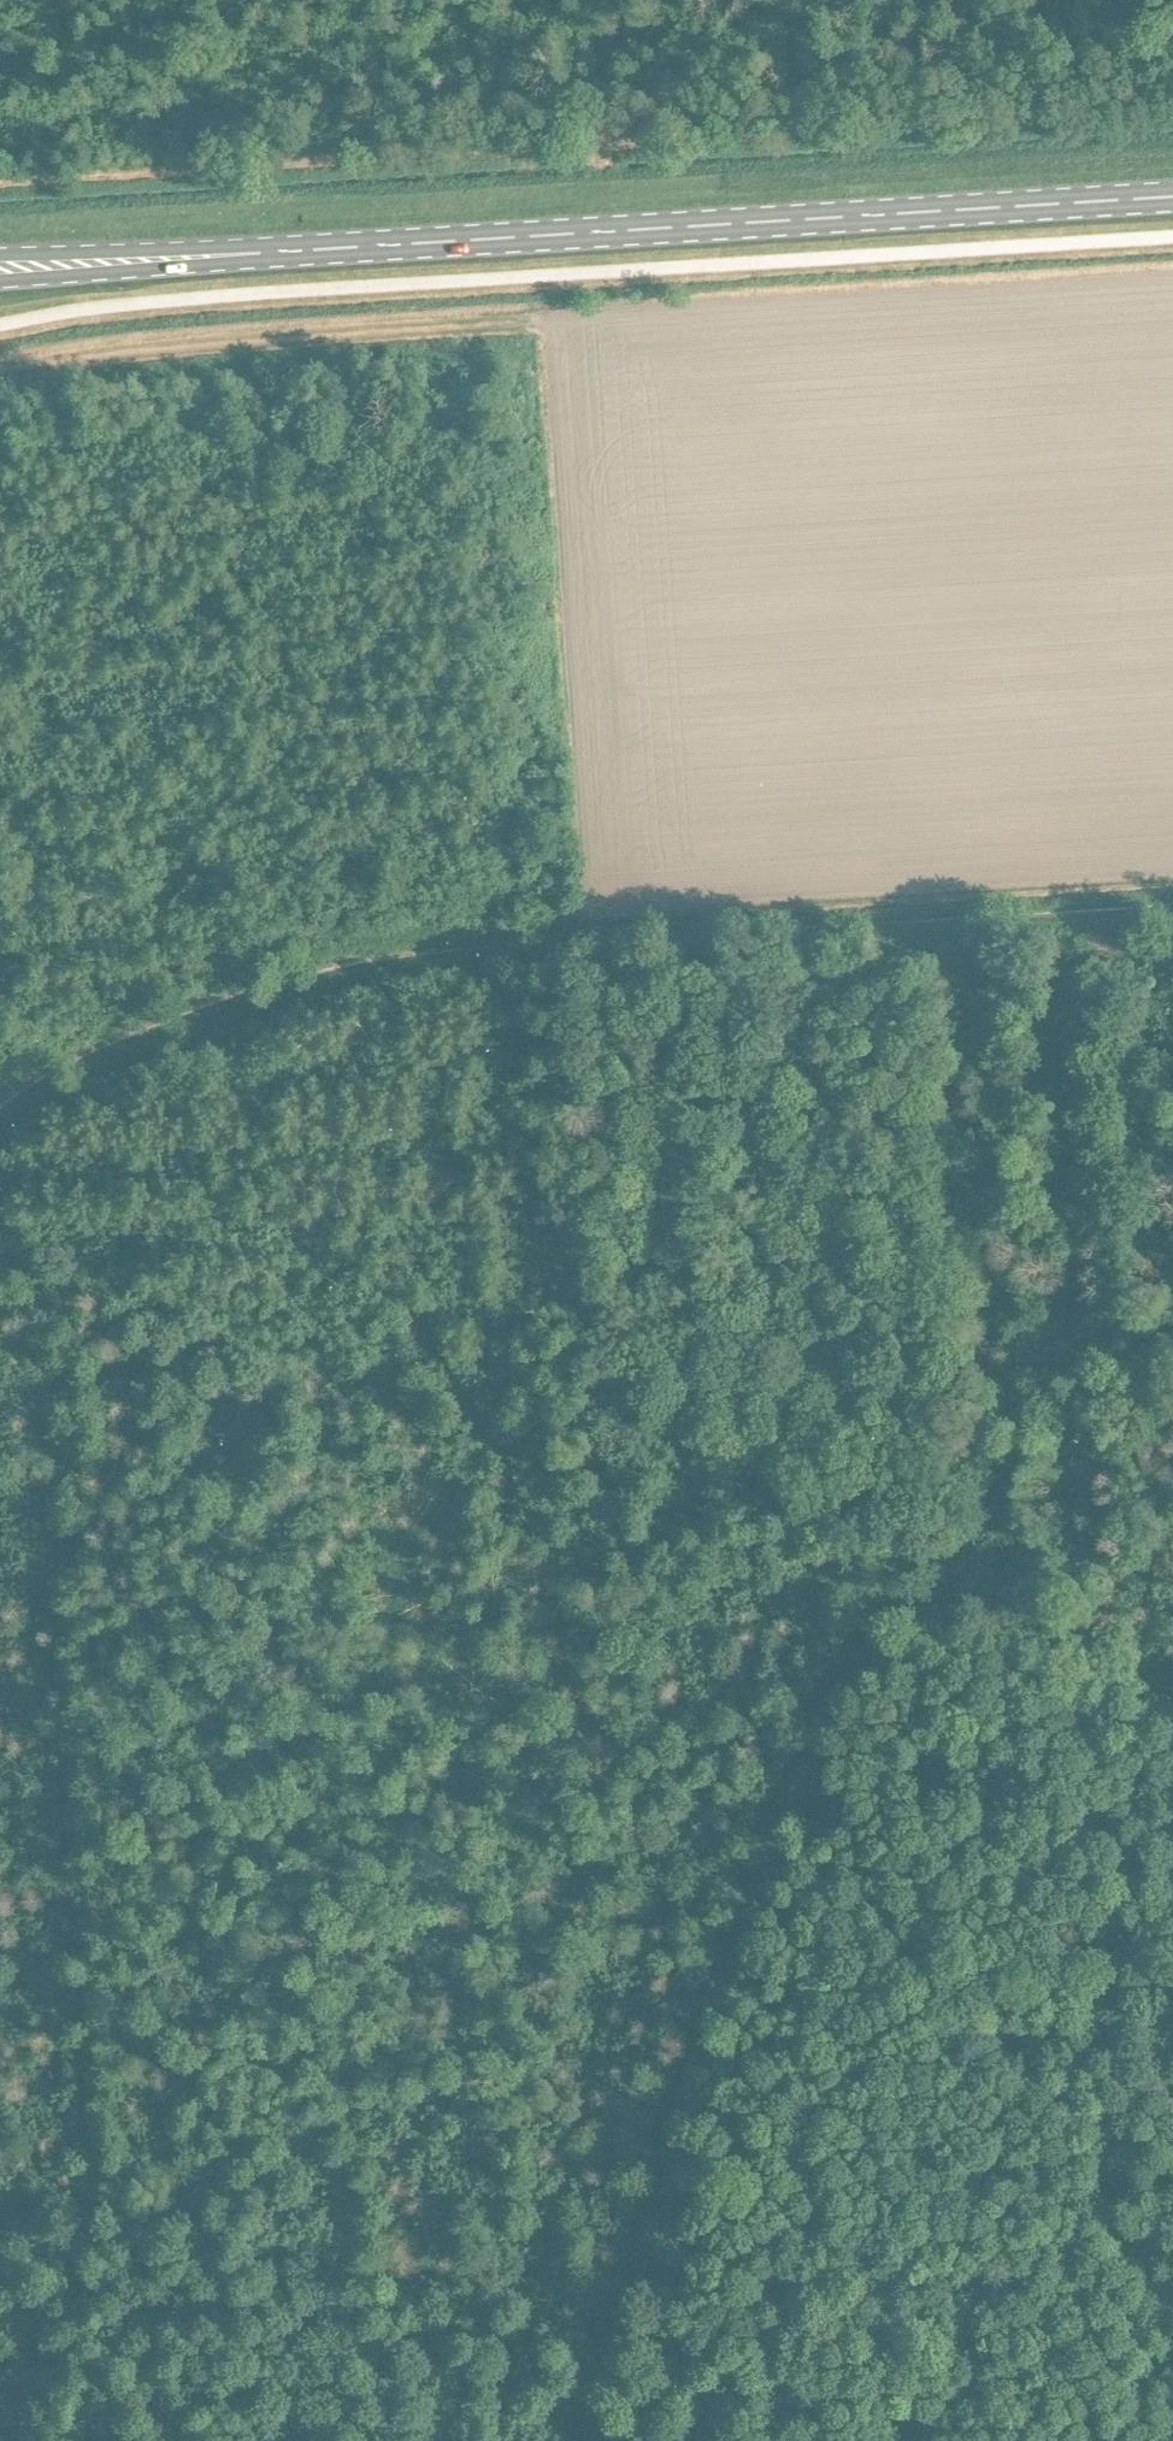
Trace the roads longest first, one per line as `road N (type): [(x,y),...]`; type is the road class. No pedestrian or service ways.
road 1 (primary): [(0,277),(1172,205)]

